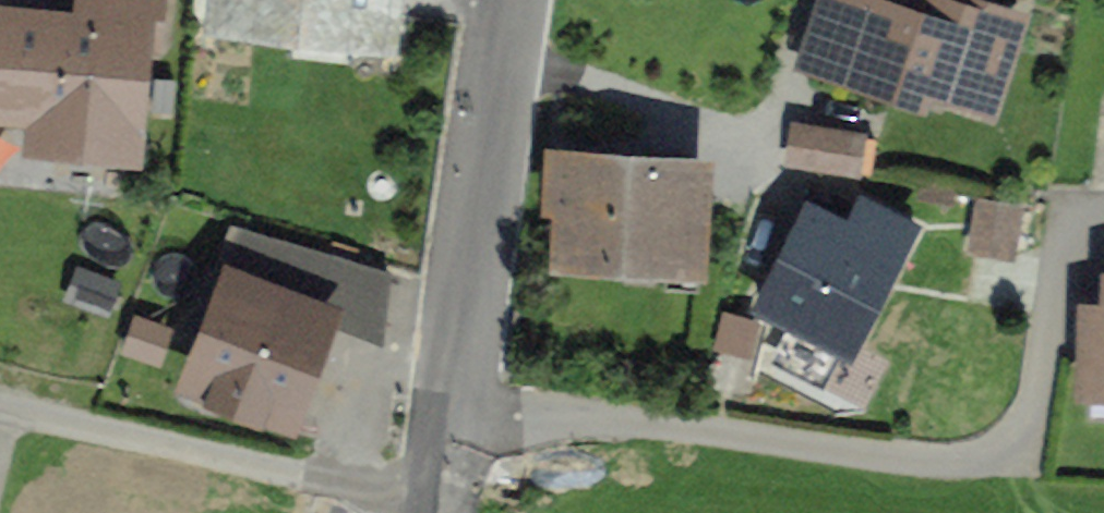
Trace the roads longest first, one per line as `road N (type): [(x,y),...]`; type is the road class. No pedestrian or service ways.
road 1 (tertiary): [(513,0),(442,505)]
road 2 (residential): [(0,415),(442,505)]

